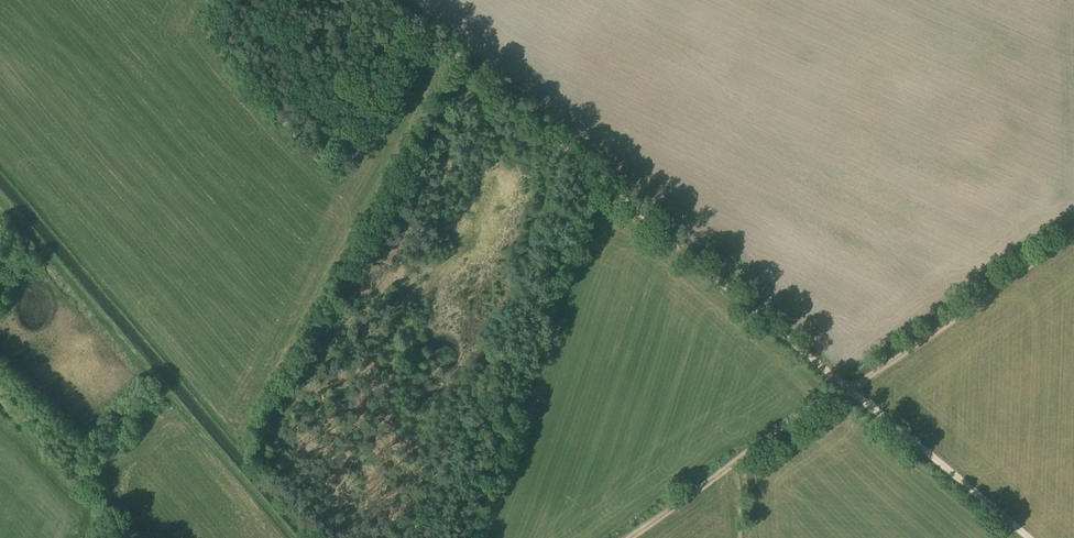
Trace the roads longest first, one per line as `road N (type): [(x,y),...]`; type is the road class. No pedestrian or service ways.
road 1 (track): [(850,389),(394,0)]
road 2 (track): [(0,199),(292,537)]
road 3 (track): [(850,389),(1073,233)]
road 4 (track): [(843,385),(631,537)]
road 5 (track): [(1025,537),(850,389)]

